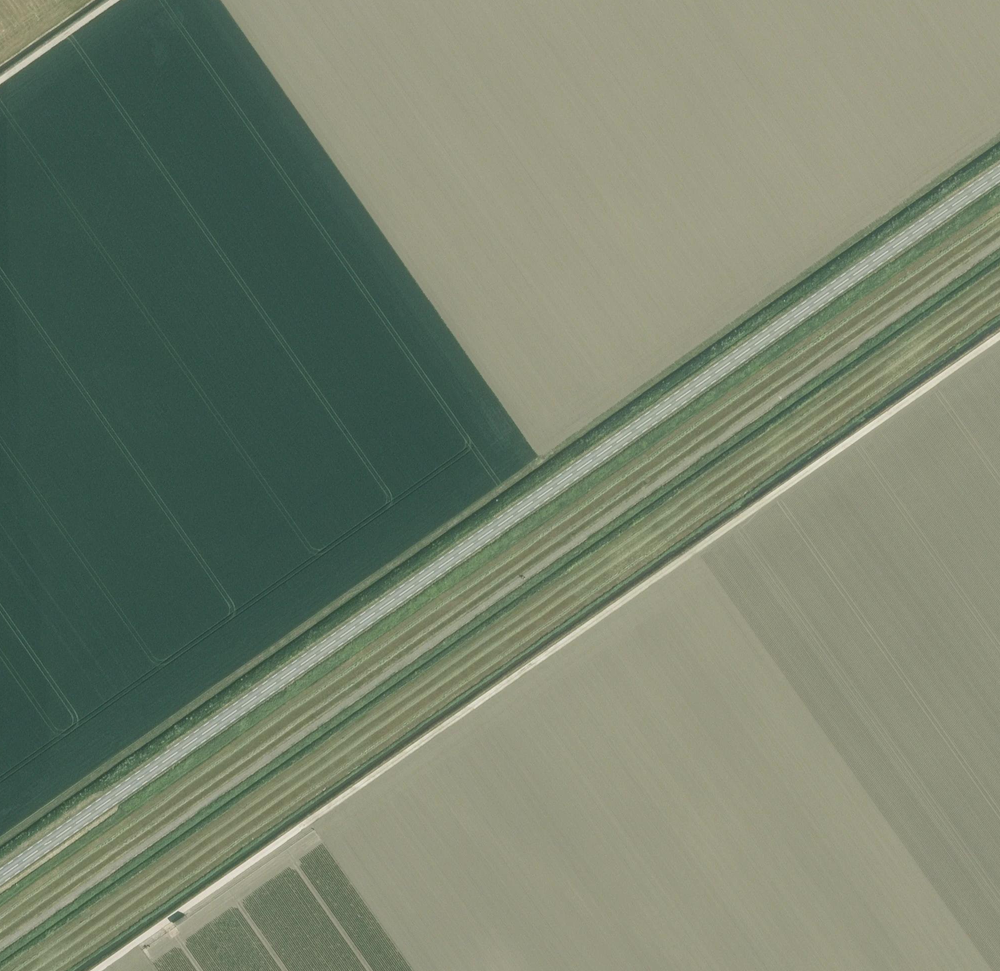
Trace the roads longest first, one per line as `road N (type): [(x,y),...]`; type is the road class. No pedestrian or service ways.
road 1 (secondary): [(0,877),(999,175)]

